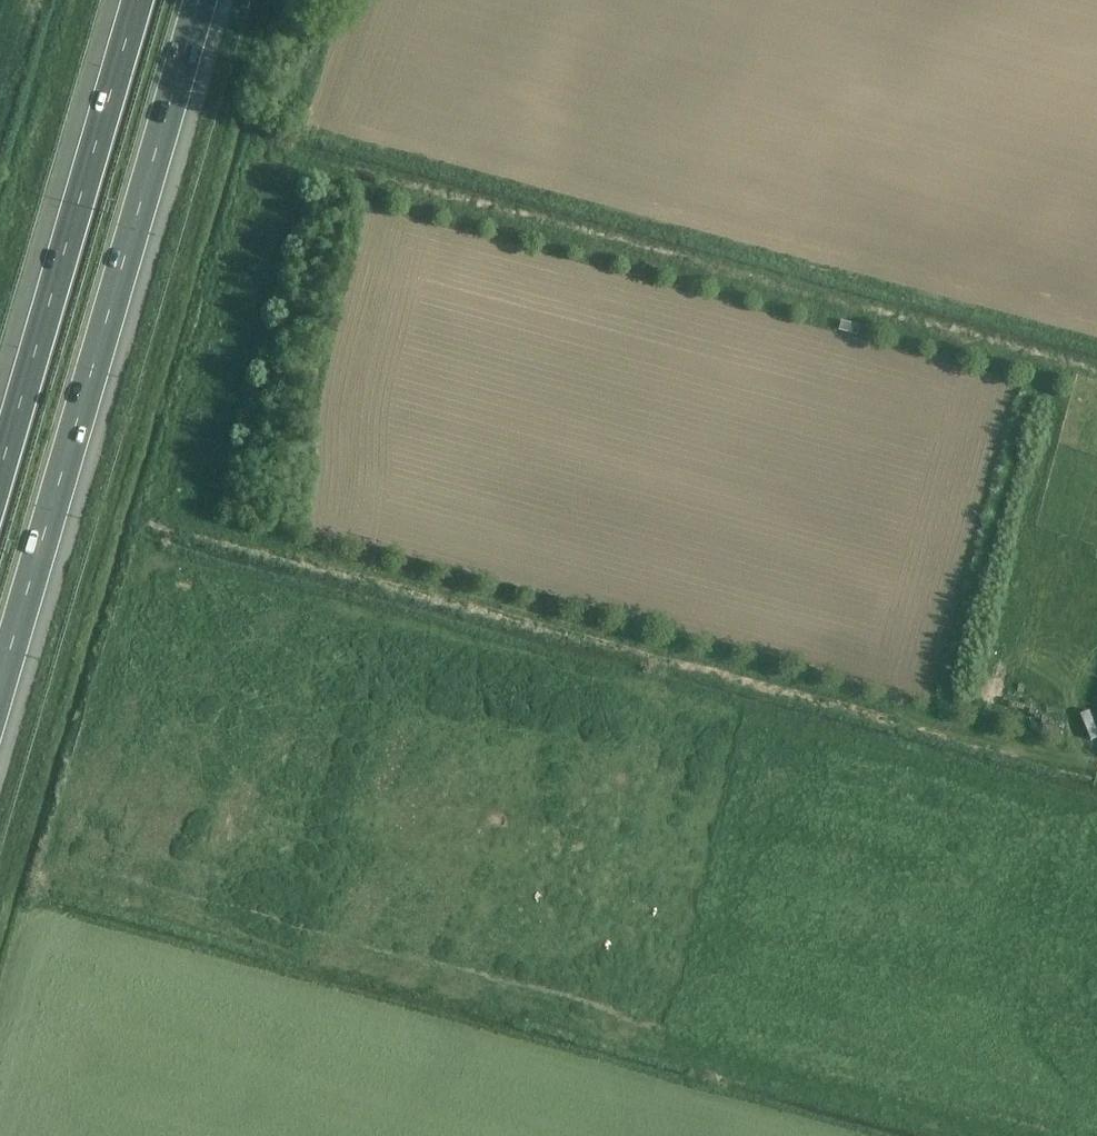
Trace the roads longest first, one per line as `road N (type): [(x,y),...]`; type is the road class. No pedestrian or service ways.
road 1 (motorway): [(0,698),(206,0)]
road 2 (motorway): [(131,0),(0,432)]

